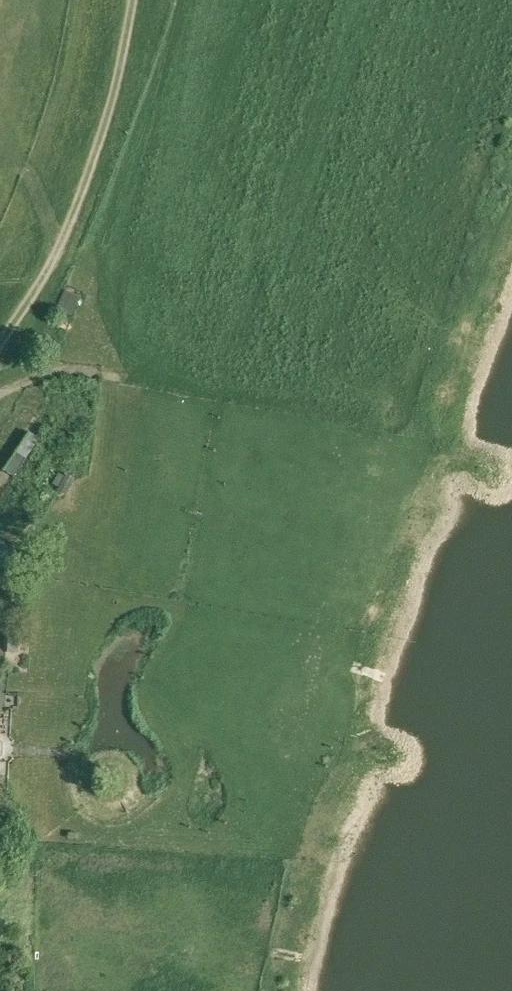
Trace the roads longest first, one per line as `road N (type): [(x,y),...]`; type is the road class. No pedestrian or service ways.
road 1 (track): [(0,343),(58,251),(75,207),(117,83),(132,0)]

